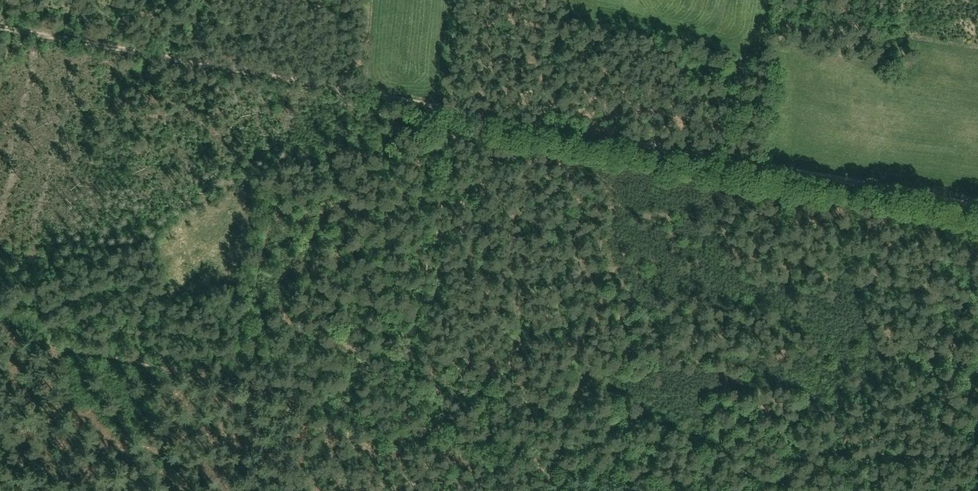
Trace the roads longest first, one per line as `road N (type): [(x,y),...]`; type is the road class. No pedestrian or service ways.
road 1 (track): [(451,109),(977,205)]
road 2 (track): [(0,22),(451,109)]

